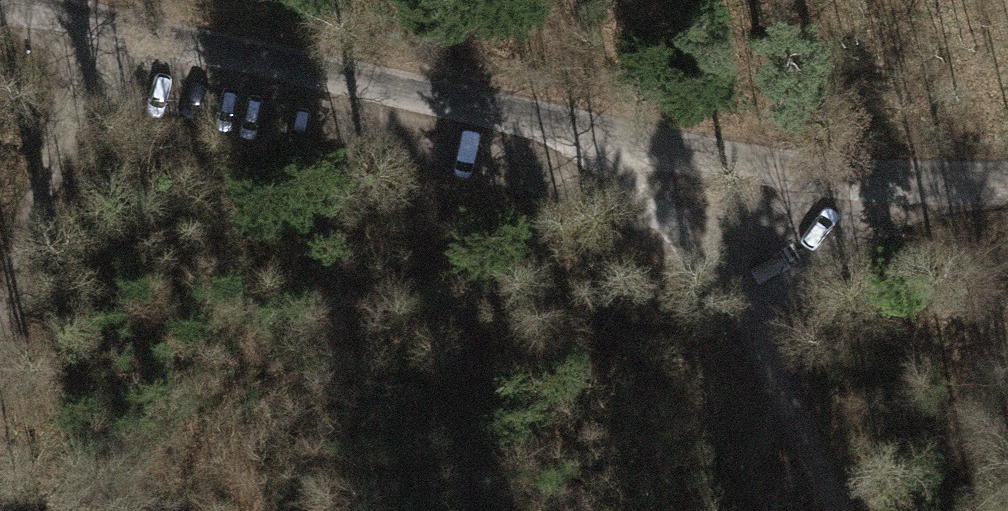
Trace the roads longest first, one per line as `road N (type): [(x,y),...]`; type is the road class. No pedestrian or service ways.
road 1 (unclassified): [(15,0),(743,163),(870,181),(1007,181)]
road 2 (track): [(610,137),(738,305),(841,510)]
road 3 (track): [(0,360),(105,24)]
road 4 (track): [(870,181),(738,305)]

